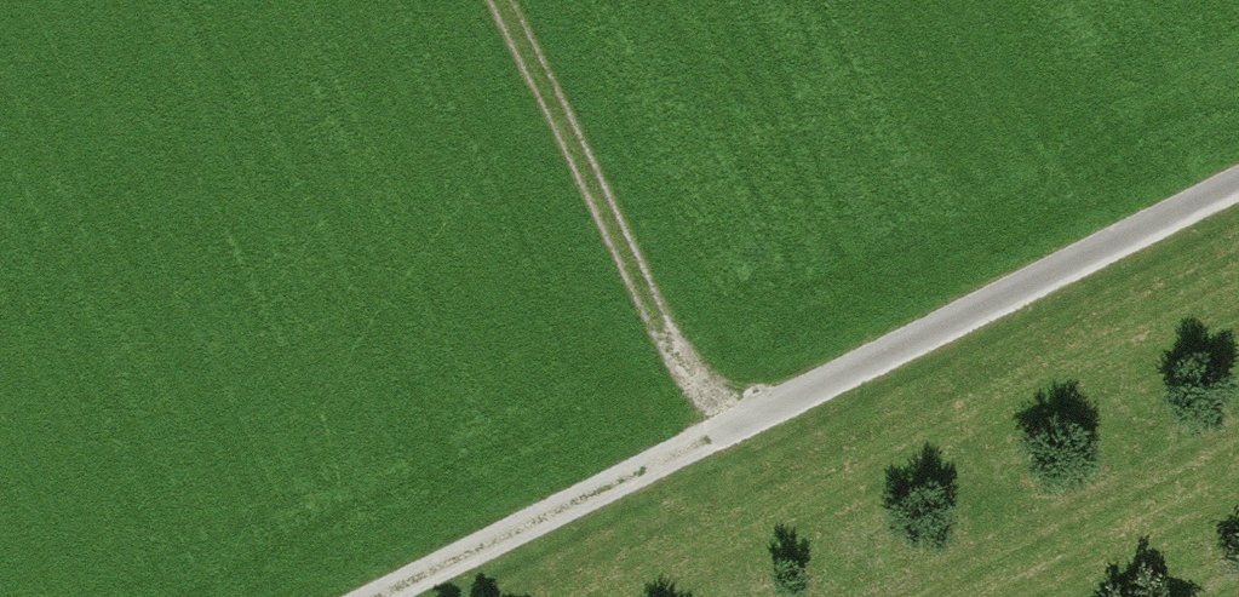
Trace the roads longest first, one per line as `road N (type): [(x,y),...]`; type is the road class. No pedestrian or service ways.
road 1 (track): [(1238,178),(365,596)]
road 2 (track): [(508,0),(726,424)]

